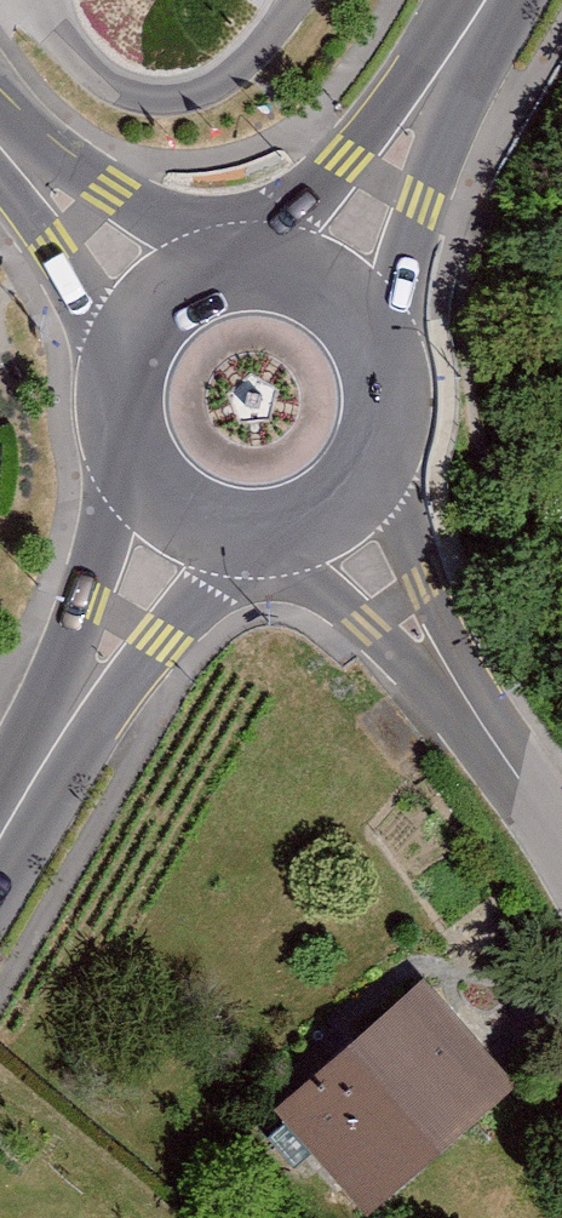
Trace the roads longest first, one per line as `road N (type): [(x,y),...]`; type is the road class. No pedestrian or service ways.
road 1 (residential): [(561,829),(327,499)]
road 2 (primary): [(0,844),(194,509)]
road 3 (primary): [(316,293),(485,0)]
road 4 (primary): [(178,301),(150,331),(133,368),(129,409),(139,449),(161,483),(194,509)]
road 5 (tertiary): [(178,301),(0,135)]
road 6 (primary): [(327,499),(356,470),(373,433),(377,393),(368,353),(347,319),(316,293)]
road 7 (primary): [(316,293),(246,276),(178,301)]
road 8 (primary): [(194,509),(262,523),(327,499)]

